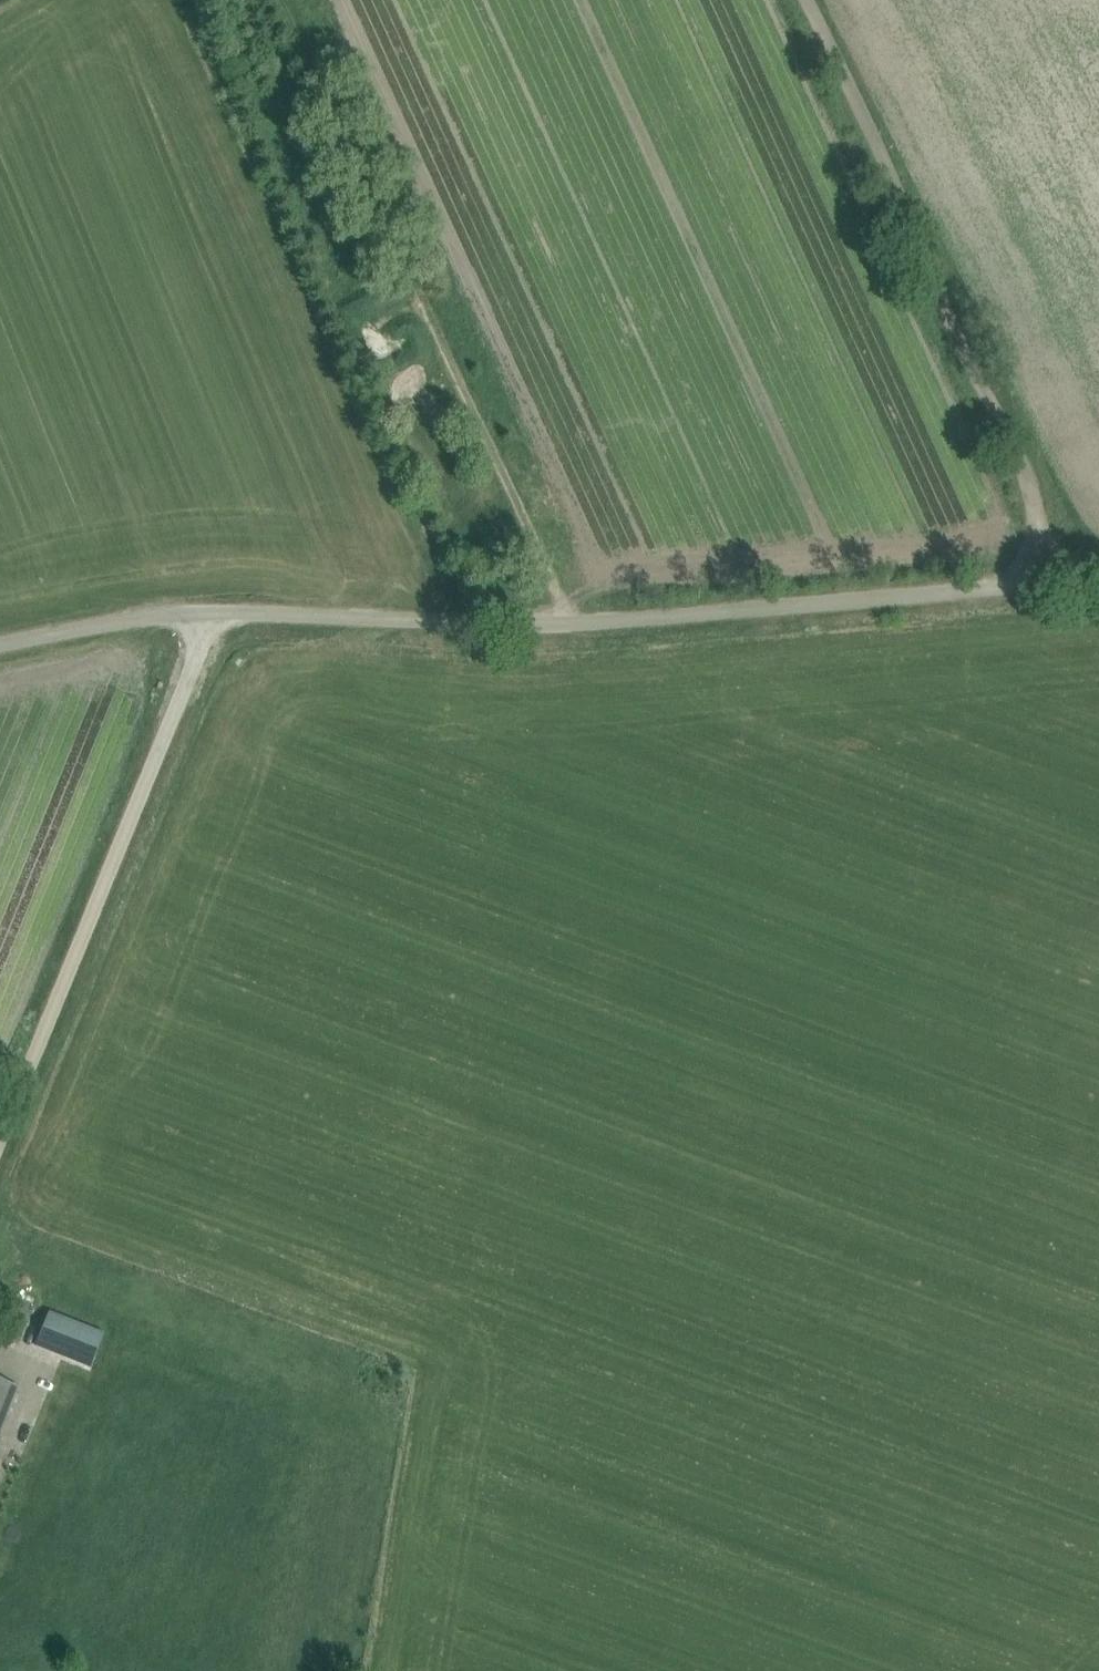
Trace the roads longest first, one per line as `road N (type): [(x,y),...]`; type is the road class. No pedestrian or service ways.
road 1 (unclassified): [(214,613),(621,622),(1098,577)]
road 2 (track): [(1061,580),(1032,487),(809,0)]
road 3 (unclassified): [(0,1162),(214,613)]
road 4 (unclassified): [(0,645),(148,616),(214,613)]

